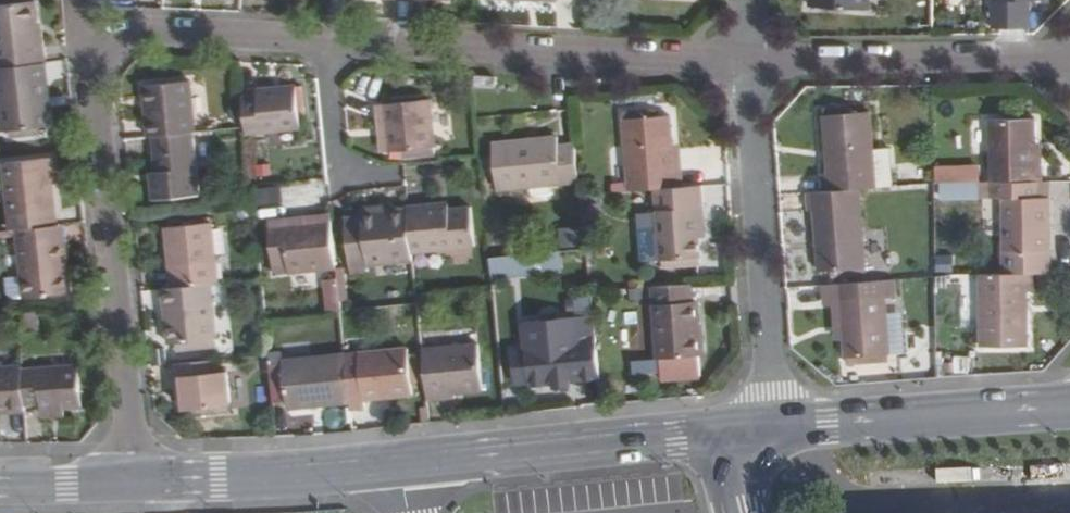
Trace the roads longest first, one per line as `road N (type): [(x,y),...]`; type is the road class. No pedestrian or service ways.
road 1 (residential): [(328,42),(141,32),(96,57),(131,482)]
road 2 (tertiary): [(131,482),(725,433)]
road 3 (residential): [(749,59),(328,42)]
road 4 (residential): [(749,59),(773,428)]
road 5 (residential): [(1069,58),(749,59)]
road 6 (tertiary): [(773,428),(1069,407)]
road 7 (residential): [(340,186),(328,42)]
road 8 (tertiary): [(131,482),(0,484)]

